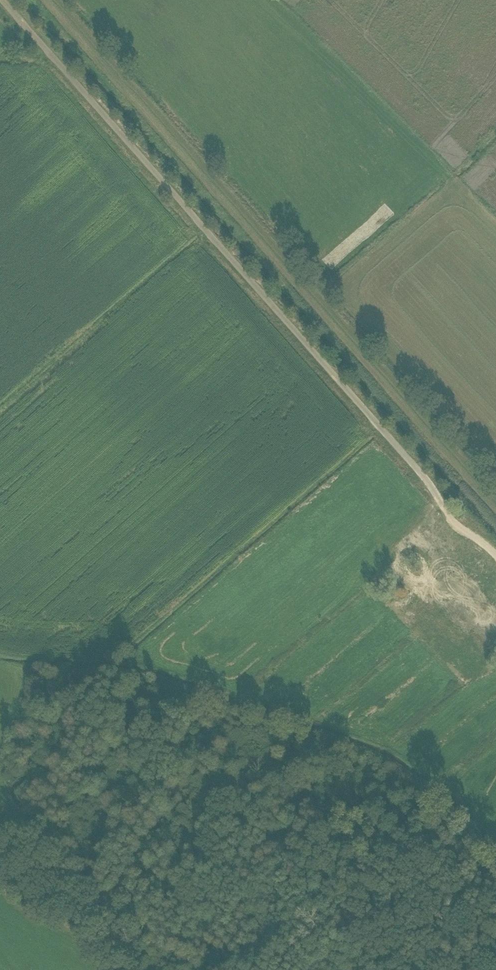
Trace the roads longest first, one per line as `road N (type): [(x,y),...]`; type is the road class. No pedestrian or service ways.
road 1 (unclassified): [(495,555),(454,526),(429,483),(1,0)]

